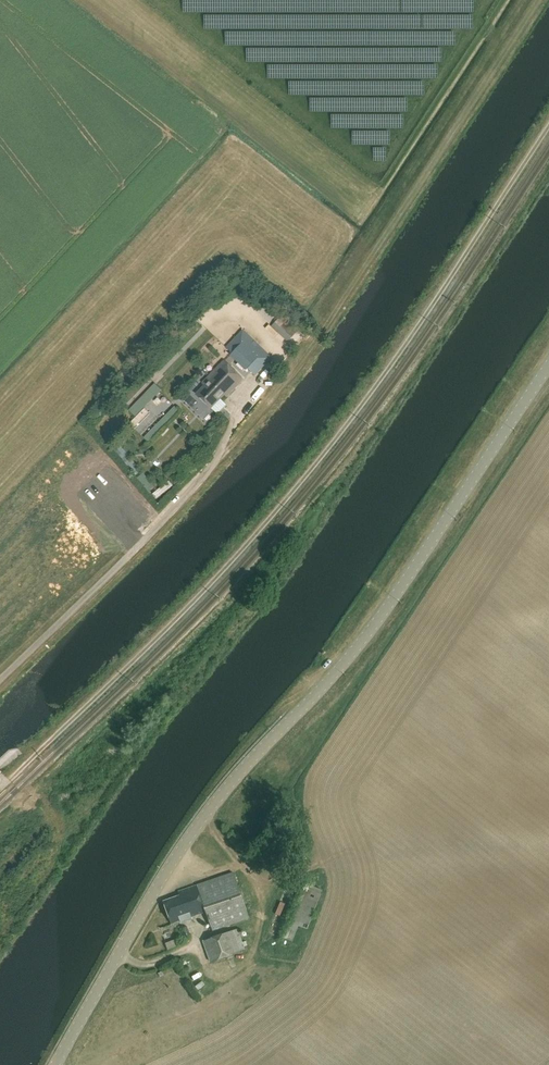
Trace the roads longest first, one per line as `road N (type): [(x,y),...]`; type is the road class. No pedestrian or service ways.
road 1 (track): [(0,777),(16,773),(110,685),(275,512),(390,366),(548,125)]
road 2 (tertiary): [(56,1064),(195,829),(381,617),(548,364)]

